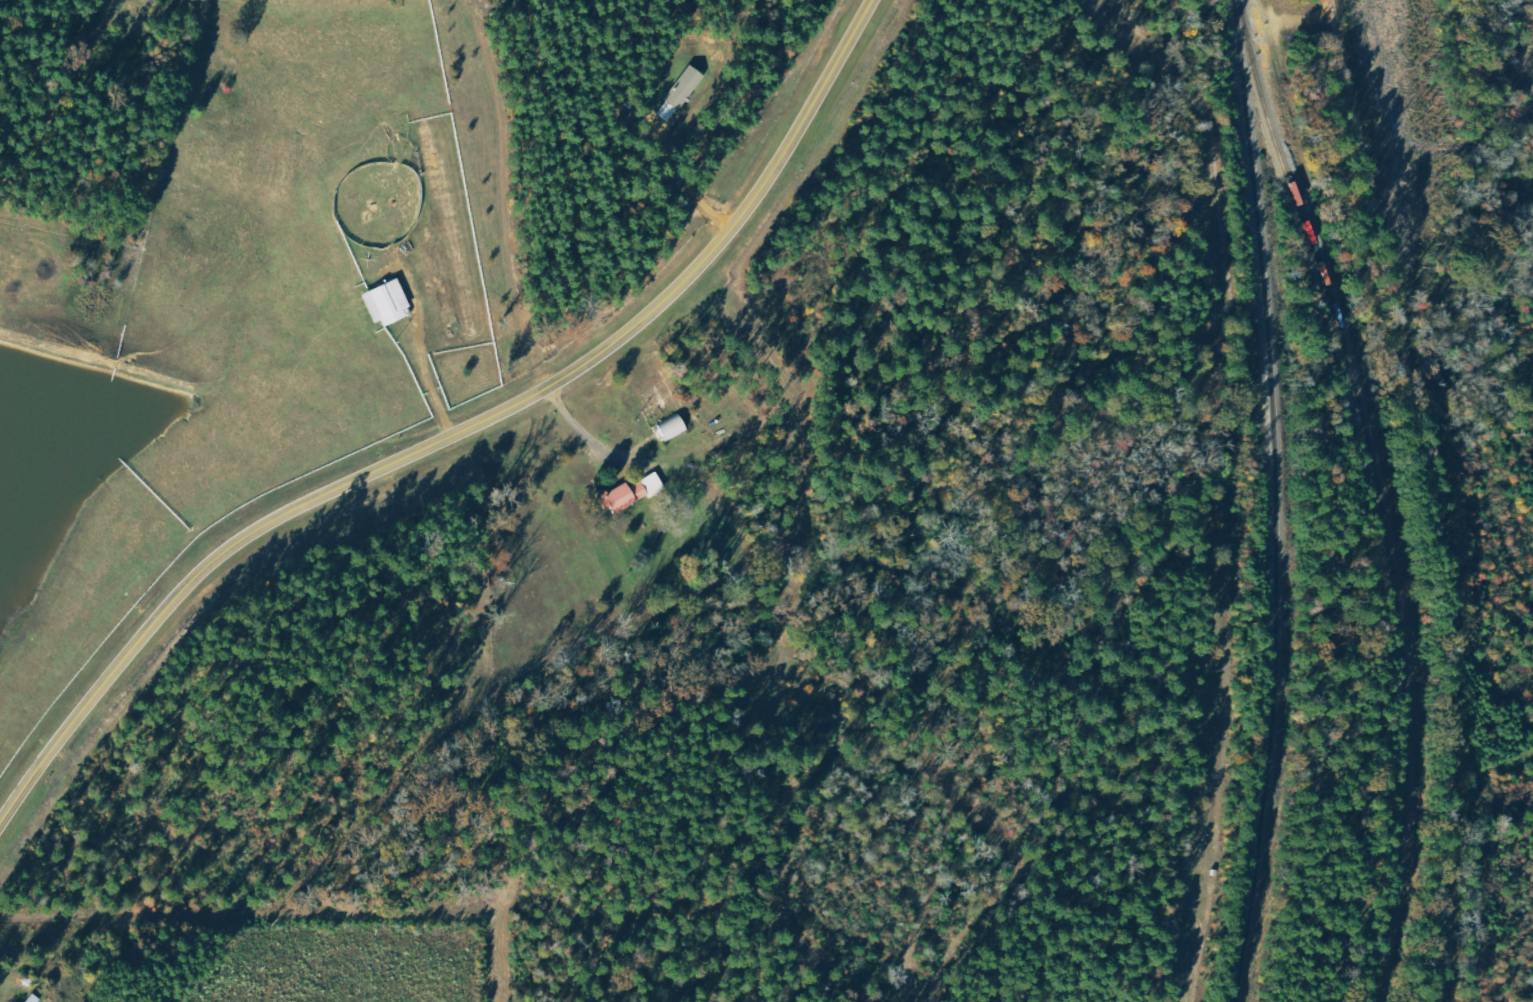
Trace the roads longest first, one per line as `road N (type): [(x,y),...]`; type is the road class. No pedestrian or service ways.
road 1 (secondary): [(874,0),(754,202),(648,316),(564,380),(222,553),(50,755),(0,829)]
road 2 (residential): [(1429,1001),(1425,452),(1410,436),(1334,55),(1319,45),(1312,0)]

